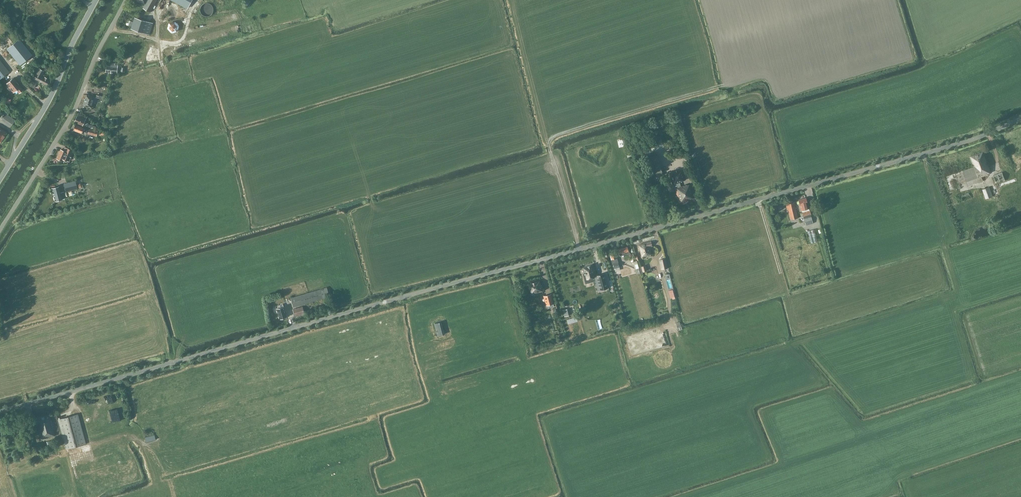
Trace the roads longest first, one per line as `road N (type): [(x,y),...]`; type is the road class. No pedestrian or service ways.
road 1 (tertiary): [(0,411),(975,139),(1020,118)]
road 2 (tertiary): [(0,229),(75,112),(126,0)]
road 3 (track): [(511,0),(578,250)]
road 4 (unclassified): [(0,181),(58,88),(98,0)]

